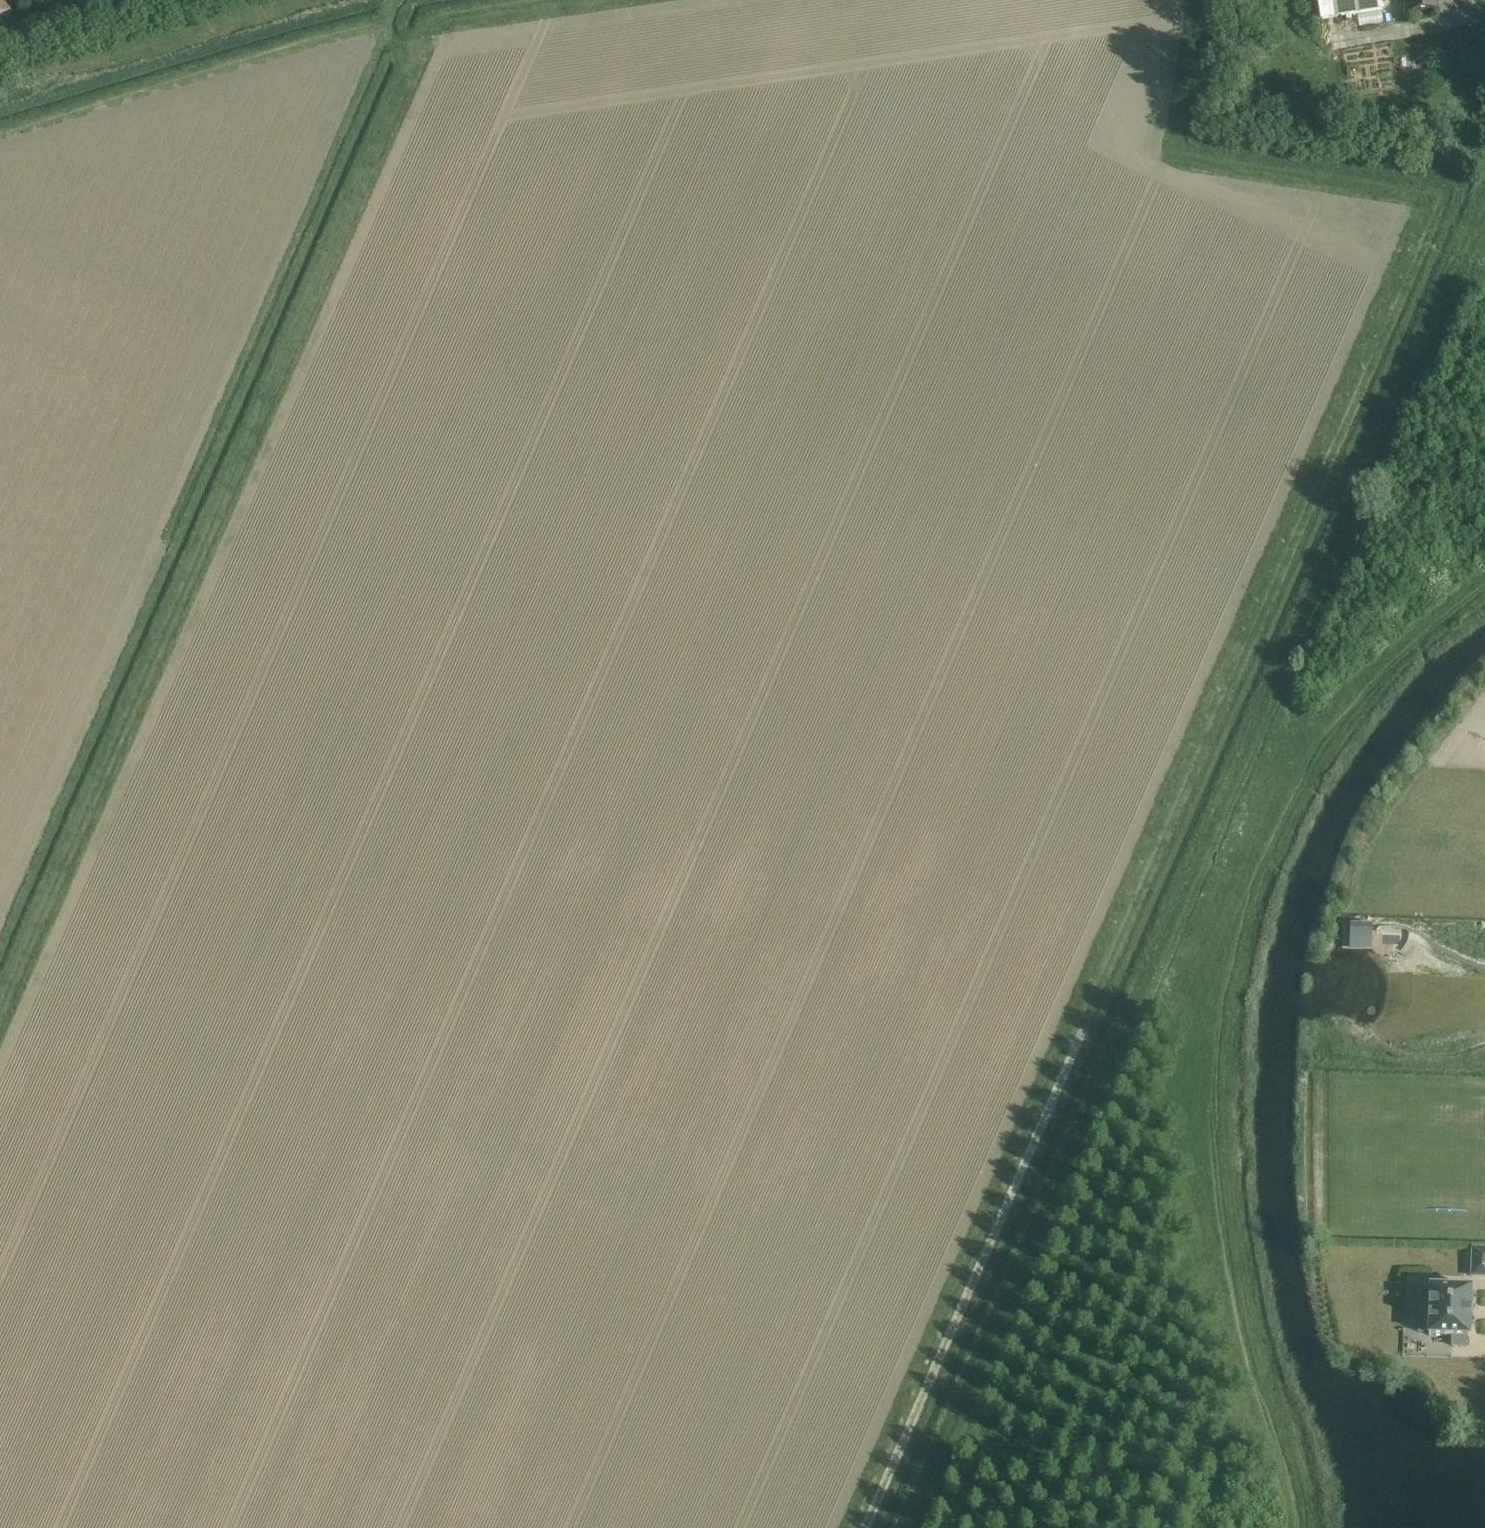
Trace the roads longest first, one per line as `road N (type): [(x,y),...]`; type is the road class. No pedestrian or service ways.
road 1 (track): [(863,1527),(1422,247)]
road 2 (unclassified): [(163,0),(0,47)]

